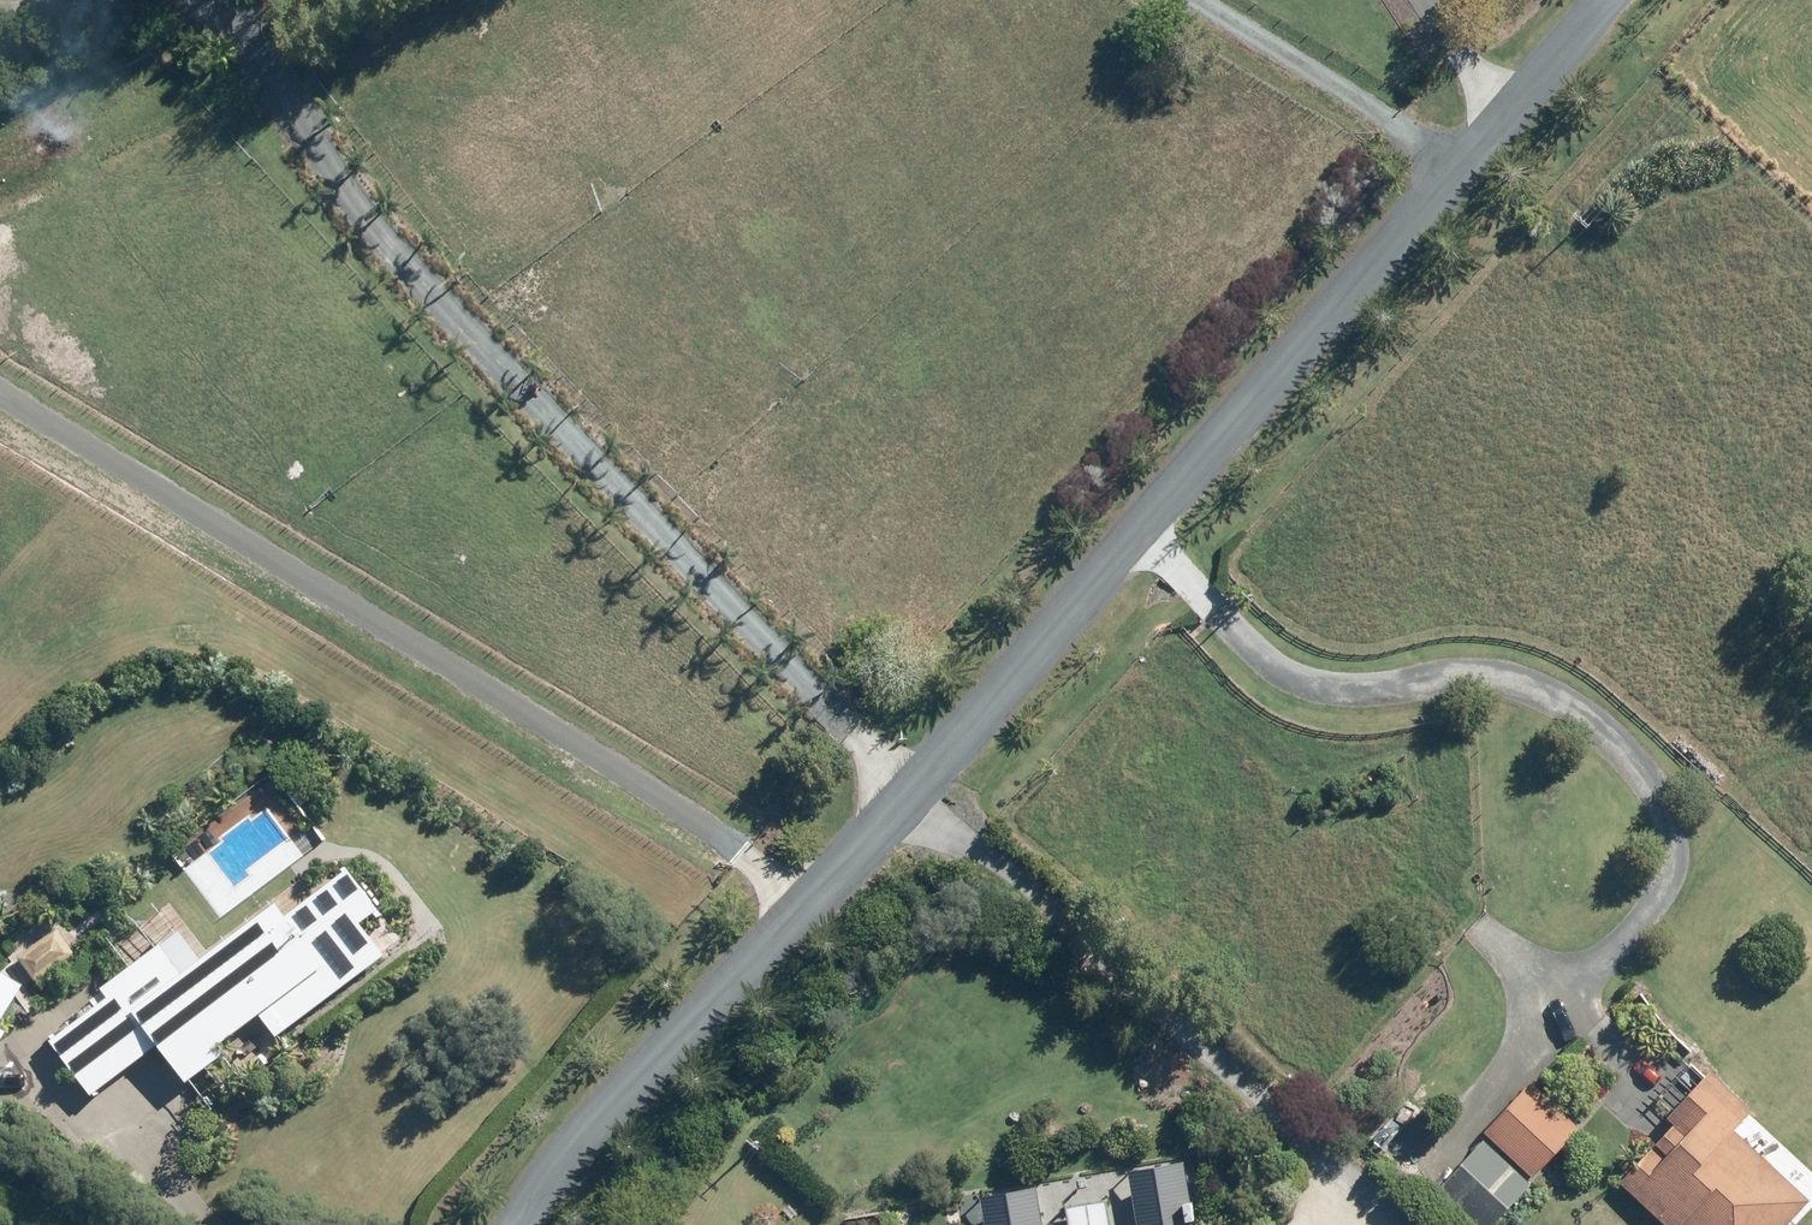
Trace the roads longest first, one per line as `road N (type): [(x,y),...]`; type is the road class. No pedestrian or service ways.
road 1 (track): [(1423,1224),(896,785),(324,161),(239,16),(183,0)]
road 2 (unclassified): [(1593,0),(505,1224)]
road 3 (track): [(1134,516),(1269,664),(1334,683),(1520,681),(1612,730),(1648,794),(1665,850),(1655,922),(1440,1153)]
road 4 (track): [(0,386),(802,890)]
road 5 (track): [(1448,164),(1192,0)]
road 6 (track): [(207,1224),(189,1214),(110,1112)]
road 7 (track): [(1503,101),(1434,0)]
road 8 (track): [(1571,1012),(1482,932)]

